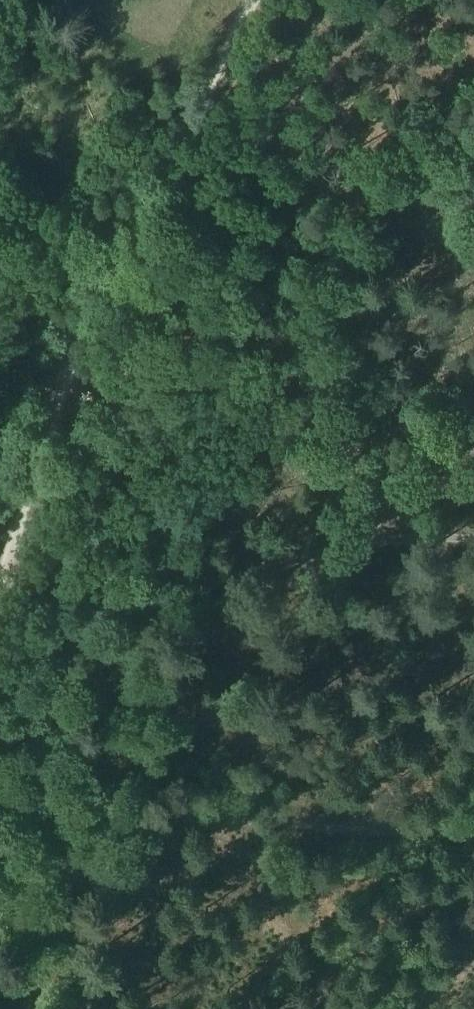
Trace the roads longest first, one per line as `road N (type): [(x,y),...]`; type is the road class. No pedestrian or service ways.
road 1 (track): [(0,578),(264,0)]
road 2 (track): [(0,899),(176,818),(394,829),(473,815)]
road 3 (track): [(0,579),(182,579),(357,543),(473,534)]
road 4 (track): [(174,196),(451,535)]
road 5 (track): [(294,347),(473,175)]

